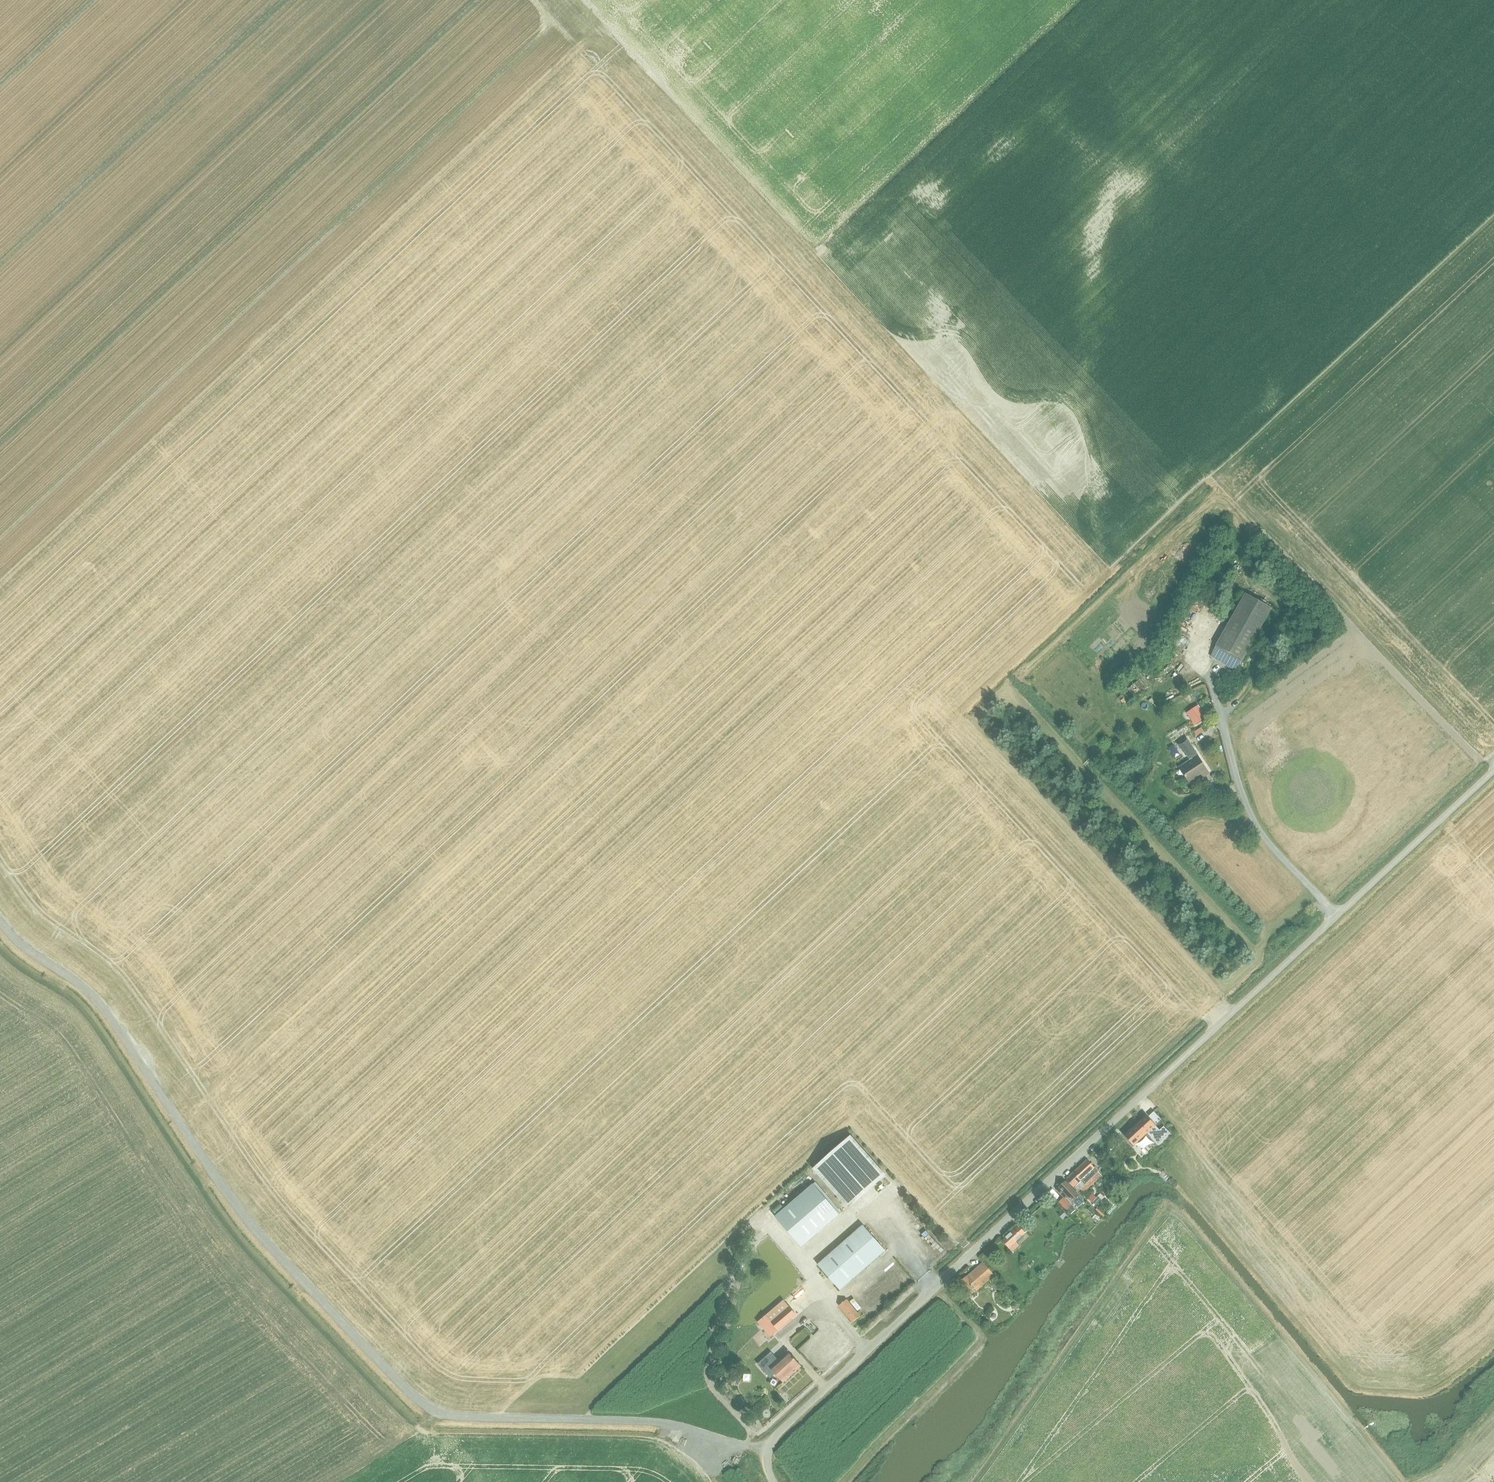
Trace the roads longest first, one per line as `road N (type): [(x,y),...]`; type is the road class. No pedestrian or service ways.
road 1 (unclassified): [(773,1481),(767,1451),(776,1436),(1493,770)]
road 2 (unclassified): [(0,921),(98,1002),(237,1205),(425,1406),(467,1417),(685,1426)]

